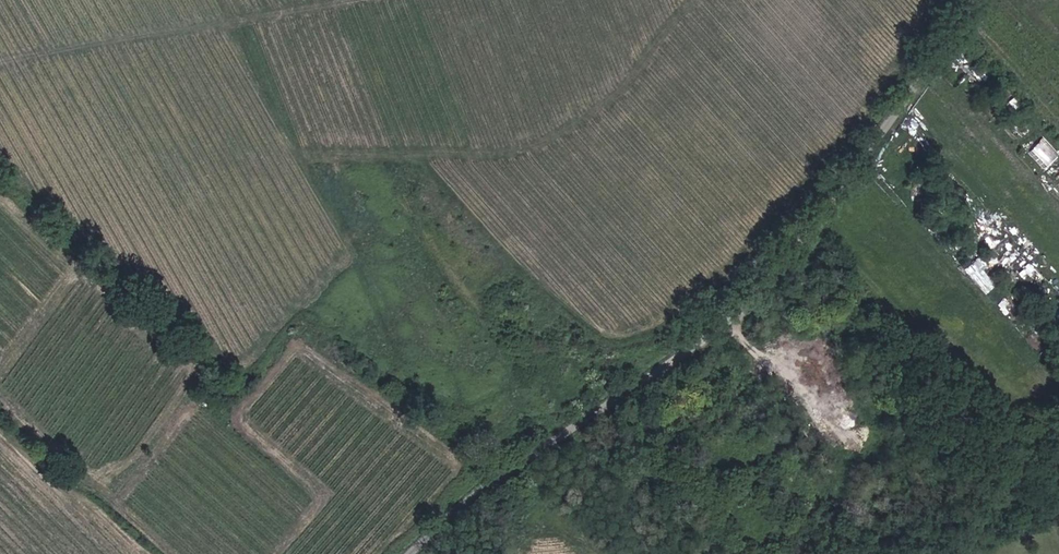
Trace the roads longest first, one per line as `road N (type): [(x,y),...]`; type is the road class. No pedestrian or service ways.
road 1 (unclassified): [(415,553),(483,494),(764,296),(979,0)]
road 2 (track): [(572,433),(263,0)]

